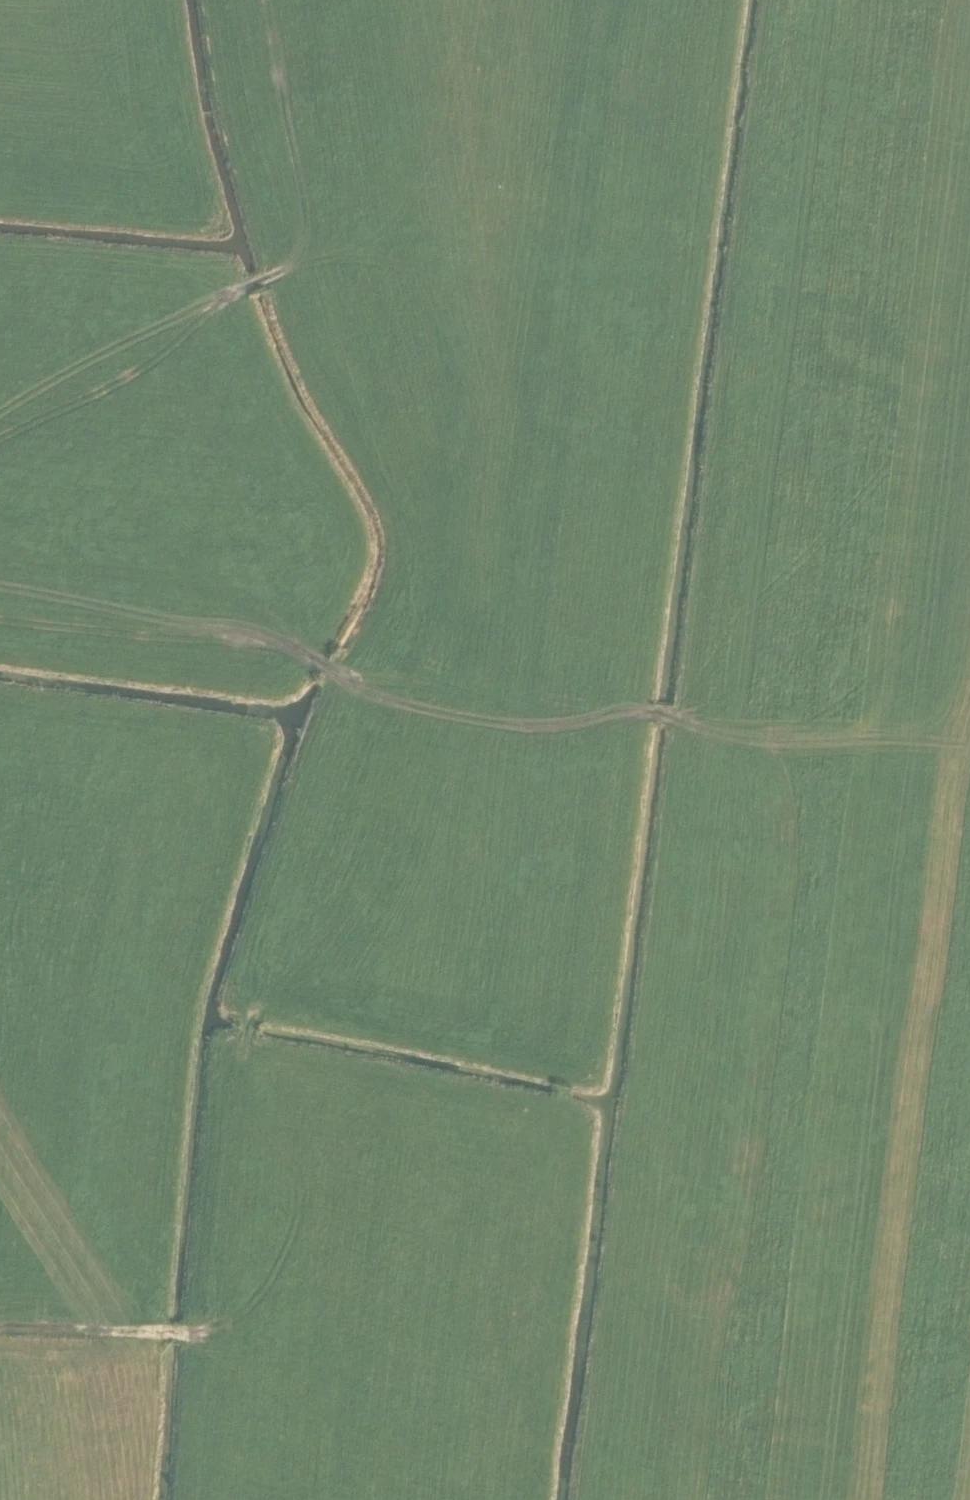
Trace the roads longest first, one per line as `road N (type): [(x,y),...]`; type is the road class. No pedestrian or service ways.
road 1 (track): [(0,1334),(192,1336)]

